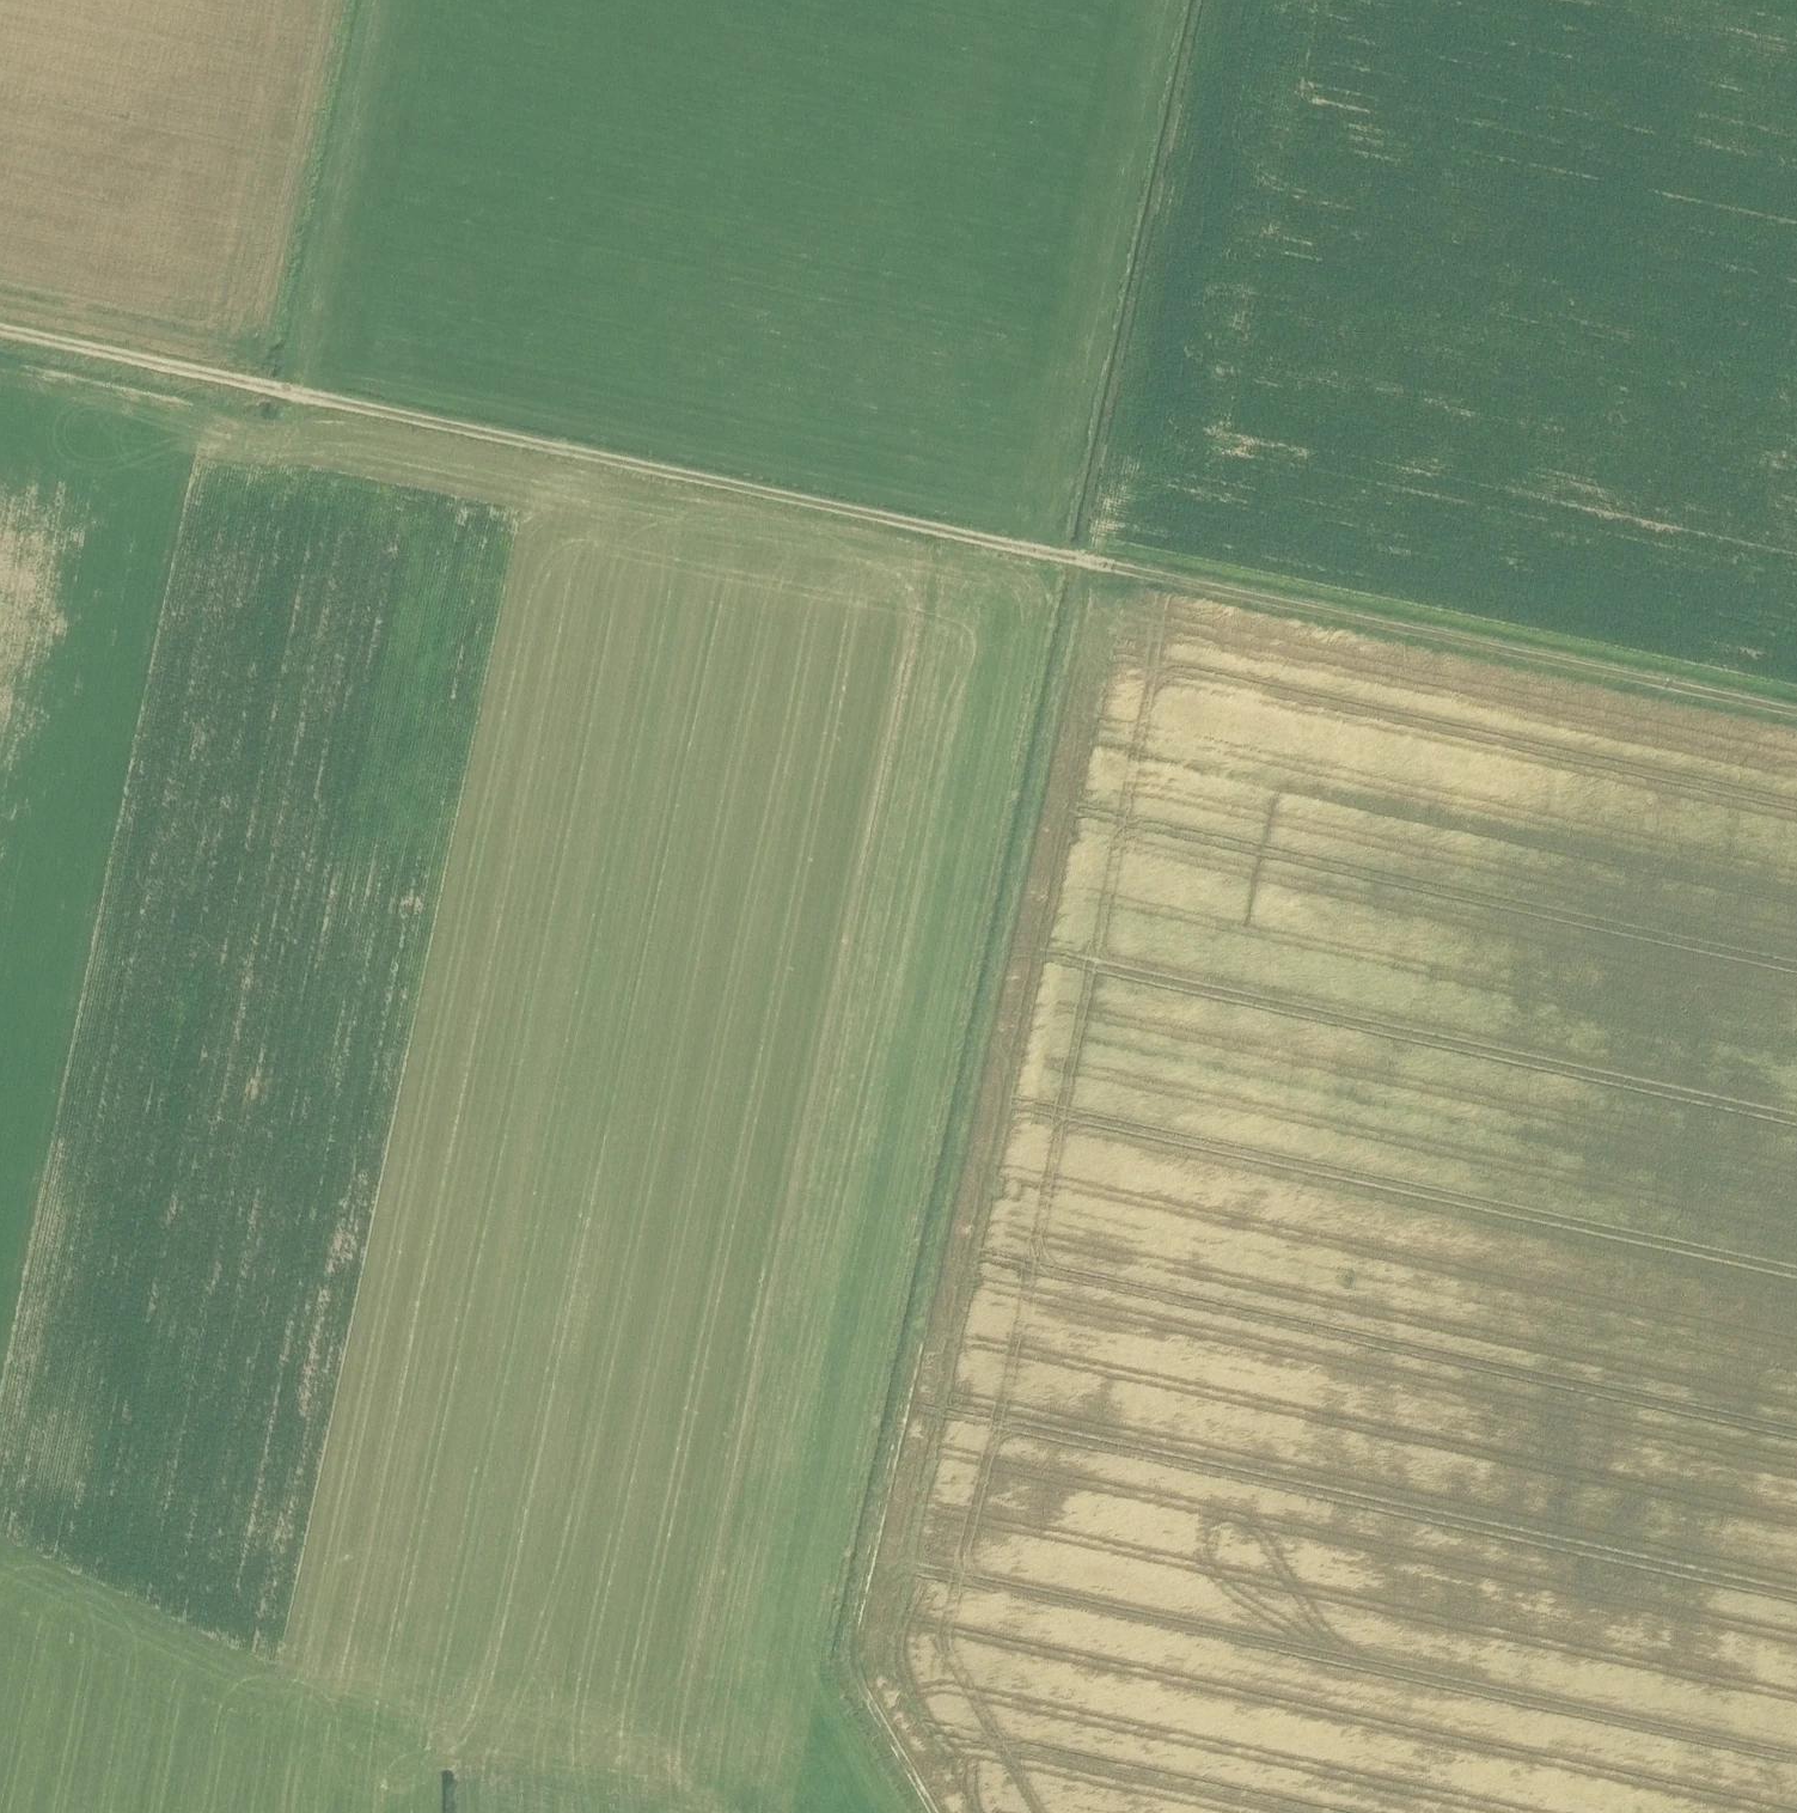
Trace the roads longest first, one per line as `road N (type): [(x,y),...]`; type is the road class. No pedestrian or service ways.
road 1 (track): [(1796,717),(0,325)]
road 2 (track): [(931,1812),(859,1687),(847,1643),(914,1339)]

